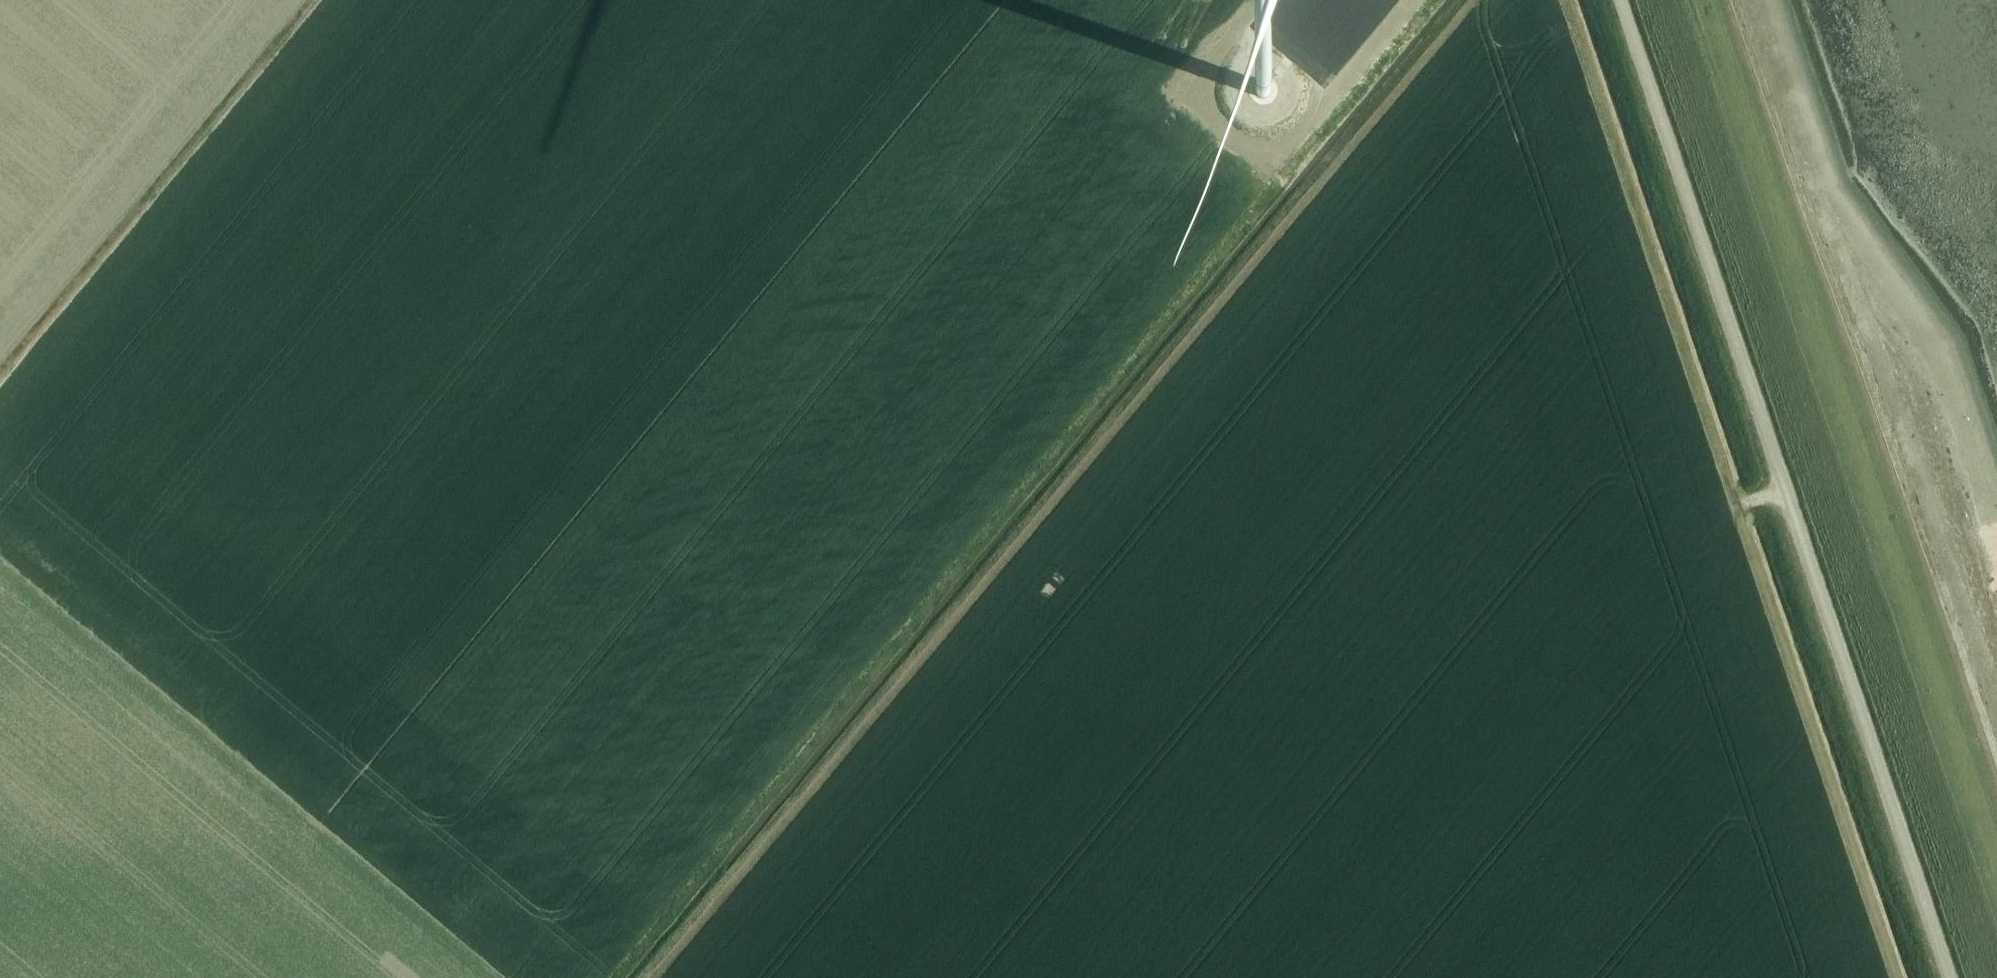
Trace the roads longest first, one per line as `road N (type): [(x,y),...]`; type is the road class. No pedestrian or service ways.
road 1 (unclassified): [(1947,977),(1624,0)]
road 2 (track): [(0,372),(313,0)]

